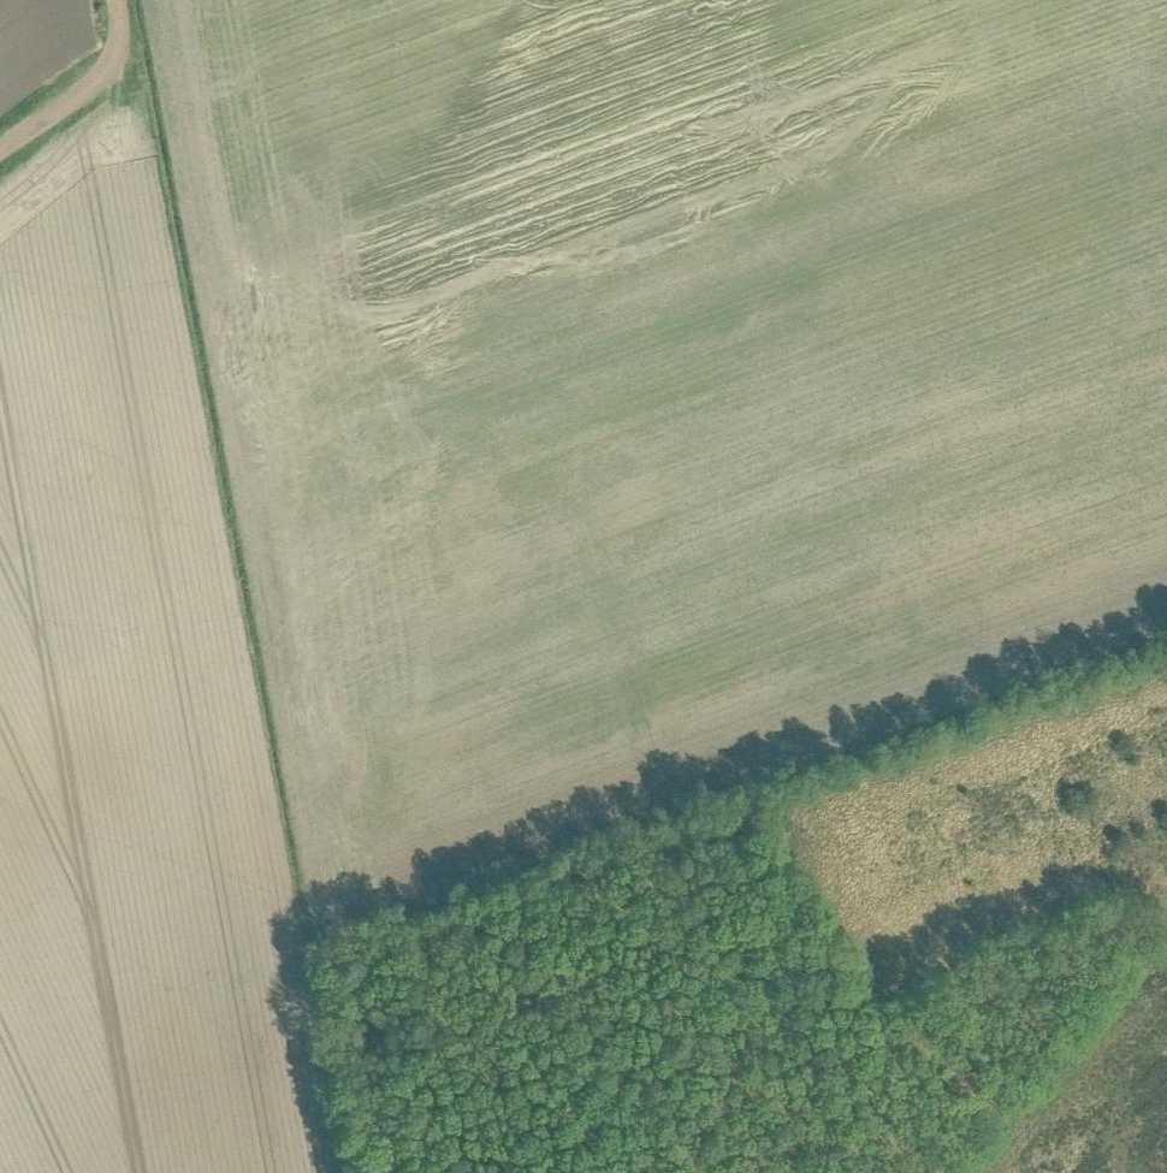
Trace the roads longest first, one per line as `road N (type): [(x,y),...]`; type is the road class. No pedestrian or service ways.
road 1 (track): [(0,155),(105,72),(121,37),(114,0)]

